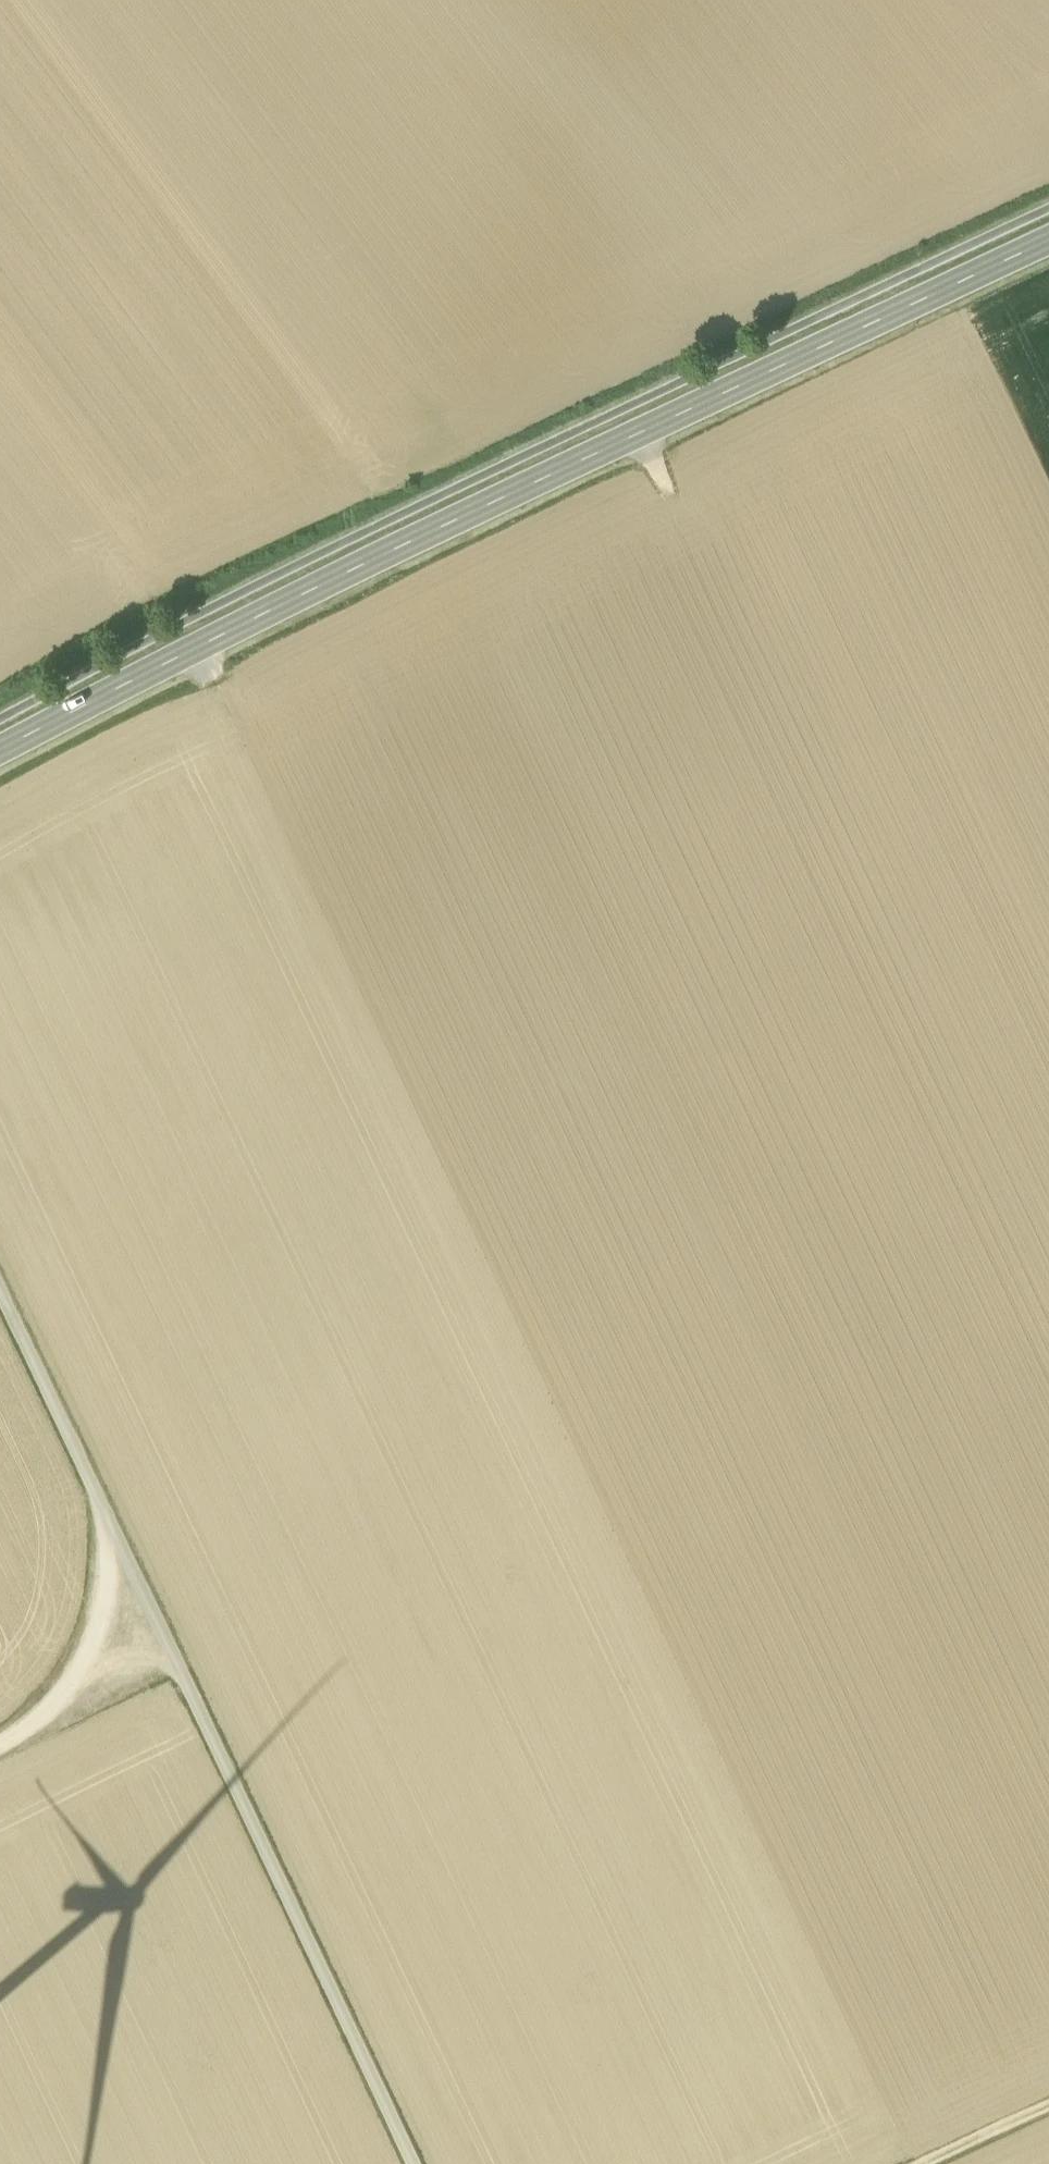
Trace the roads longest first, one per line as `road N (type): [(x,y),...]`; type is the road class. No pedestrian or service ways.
road 1 (secondary): [(0,750),(274,608),(1048,238)]
road 2 (track): [(0,1743),(172,1656)]
road 3 (track): [(1048,2104),(922,2163)]

